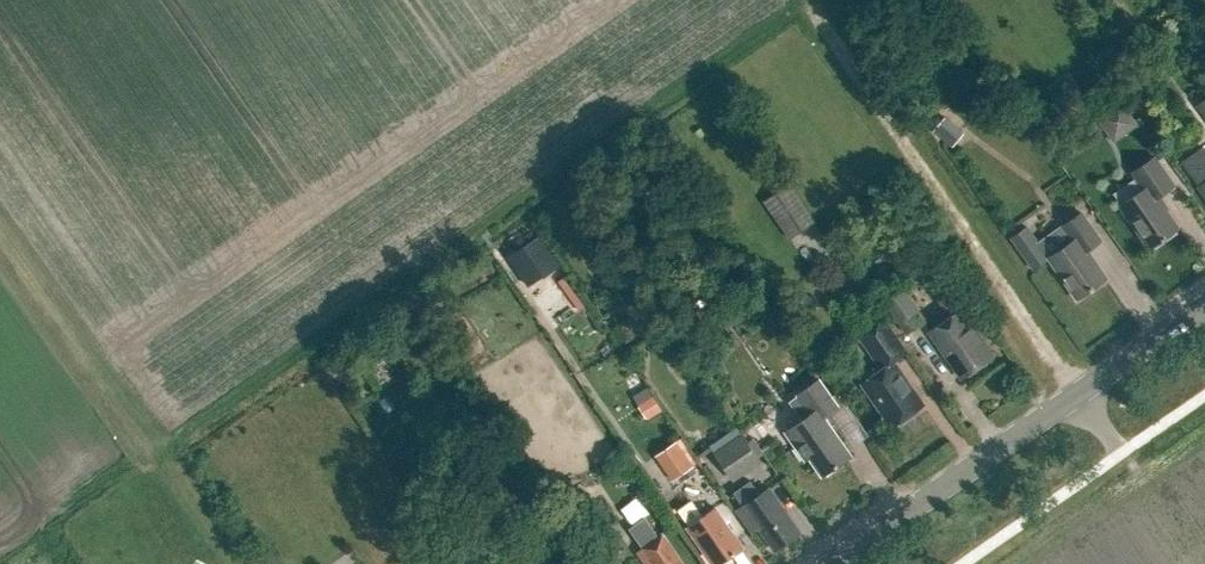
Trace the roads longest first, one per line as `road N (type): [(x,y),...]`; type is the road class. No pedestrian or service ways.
road 1 (track): [(812,11),(1077,393)]
road 2 (tertiary): [(830,563),(1204,304)]
road 3 (track): [(174,465),(244,563)]

